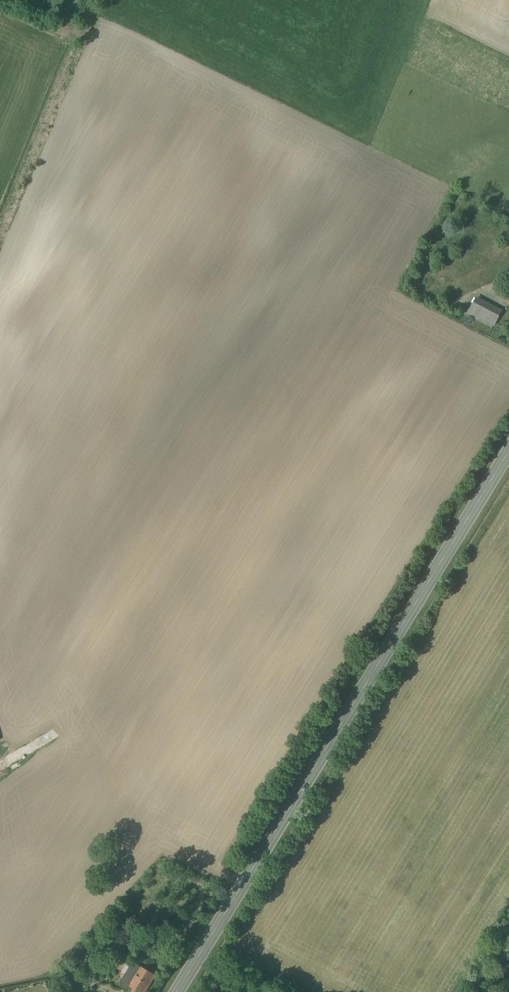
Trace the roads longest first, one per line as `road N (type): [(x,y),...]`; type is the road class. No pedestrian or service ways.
road 1 (primary): [(177,991),(508,454)]

